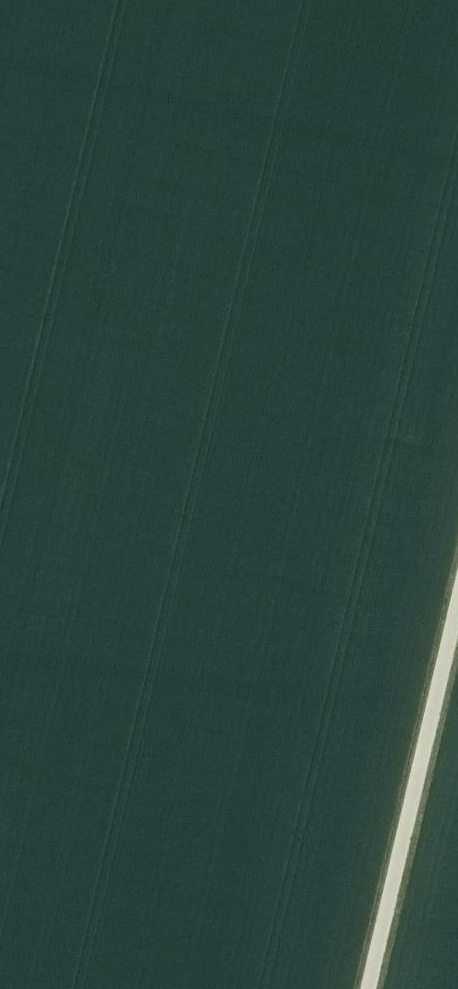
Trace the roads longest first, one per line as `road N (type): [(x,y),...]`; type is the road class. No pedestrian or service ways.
road 1 (track): [(369,988),(457,604)]

